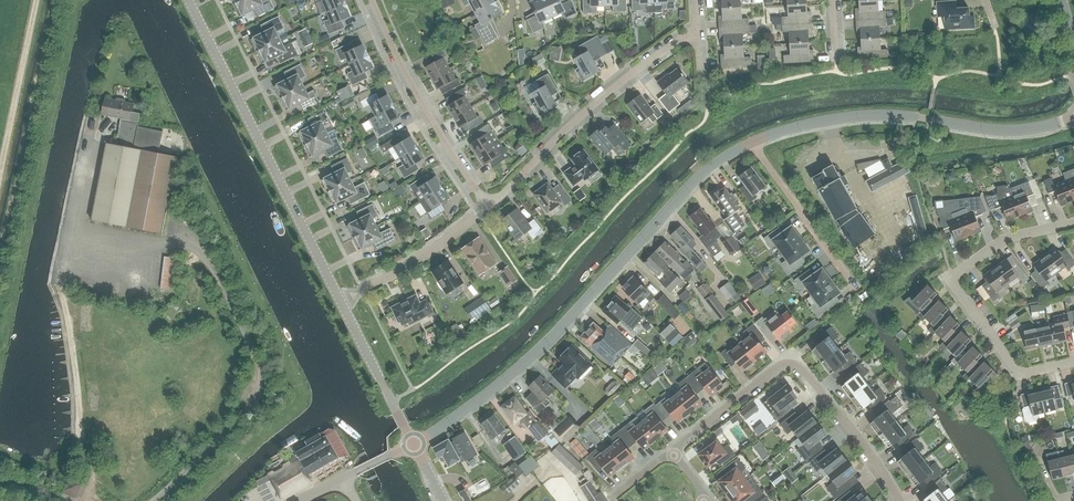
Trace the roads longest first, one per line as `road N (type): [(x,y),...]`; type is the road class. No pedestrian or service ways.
road 1 (tertiary): [(413,445),(502,381),(712,166),(740,148),(852,116),(1015,130),(1073,117)]
road 2 (tertiary): [(342,303),(191,0)]
road 3 (residential): [(898,500),(883,470),(790,360),(671,456)]
road 4 (residential): [(1073,362),(1015,372),(954,286),(959,269),(999,243),(1073,223)]
road 5 (residential): [(488,207),(585,114),(696,33)]
road 6 (residential): [(488,207),(392,53),(369,0)]
road 7 (unclassified): [(0,178),(36,0)]
road 8 (residential): [(342,303),(419,262),(488,207)]
road 9 (tertiary): [(413,445),(342,303)]
road 10 (unclassified): [(297,500),(413,445)]

